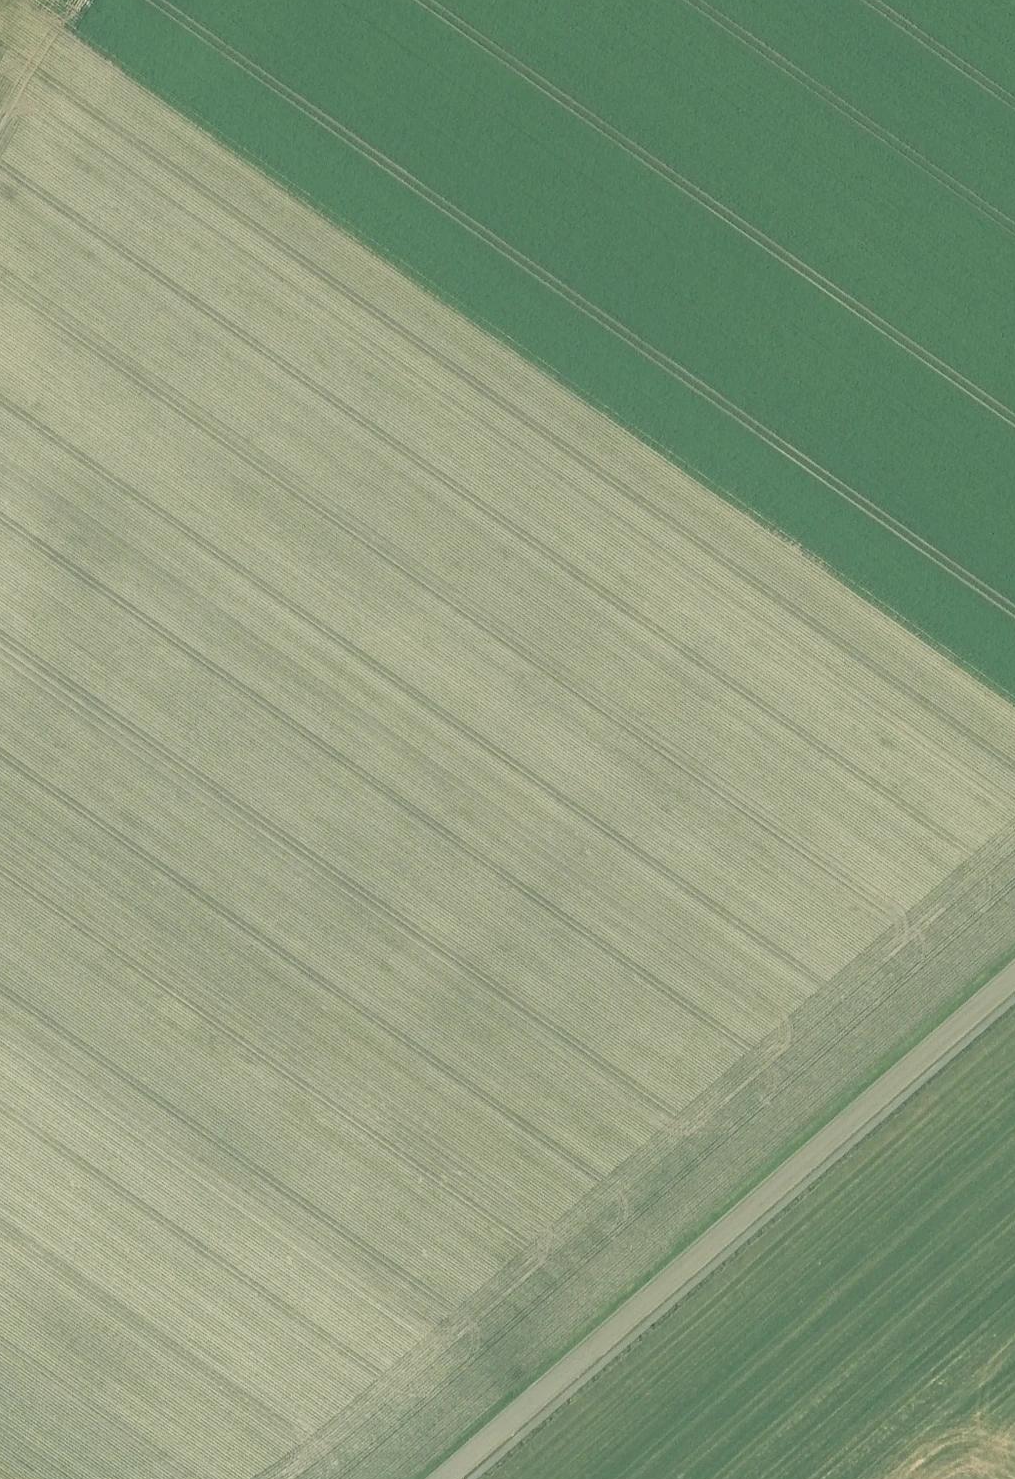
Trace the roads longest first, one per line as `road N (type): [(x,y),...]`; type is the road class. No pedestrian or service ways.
road 1 (tertiary): [(1014,978),(441,1478)]

